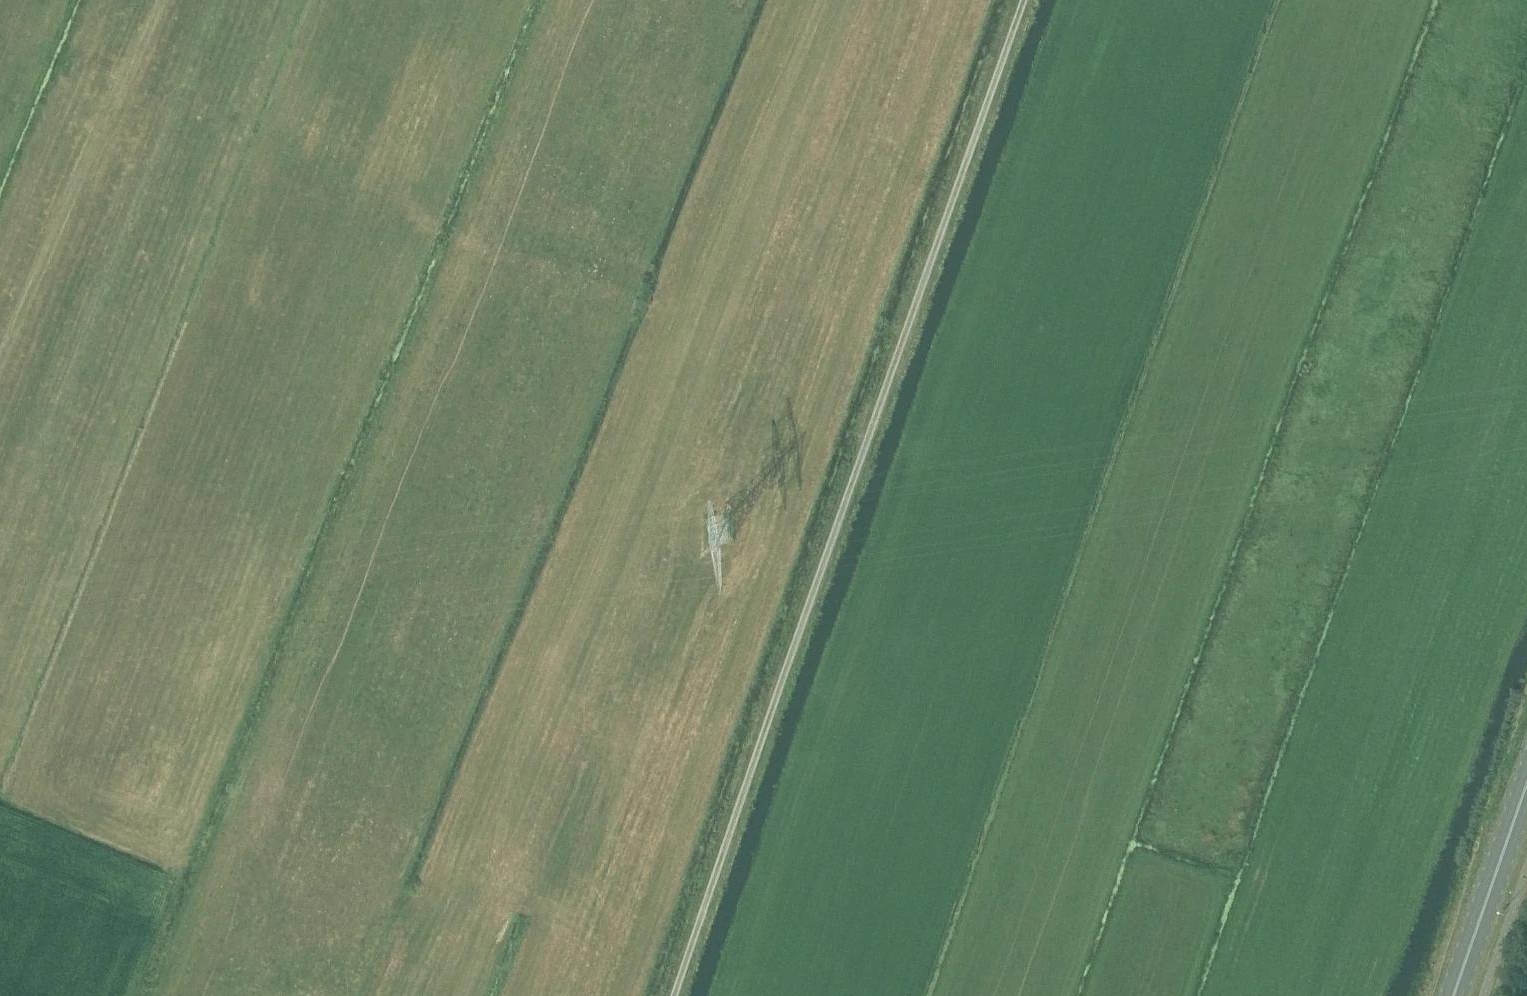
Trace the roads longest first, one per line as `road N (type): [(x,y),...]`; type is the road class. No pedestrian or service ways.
road 1 (secondary): [(1454,995),(1526,788)]

